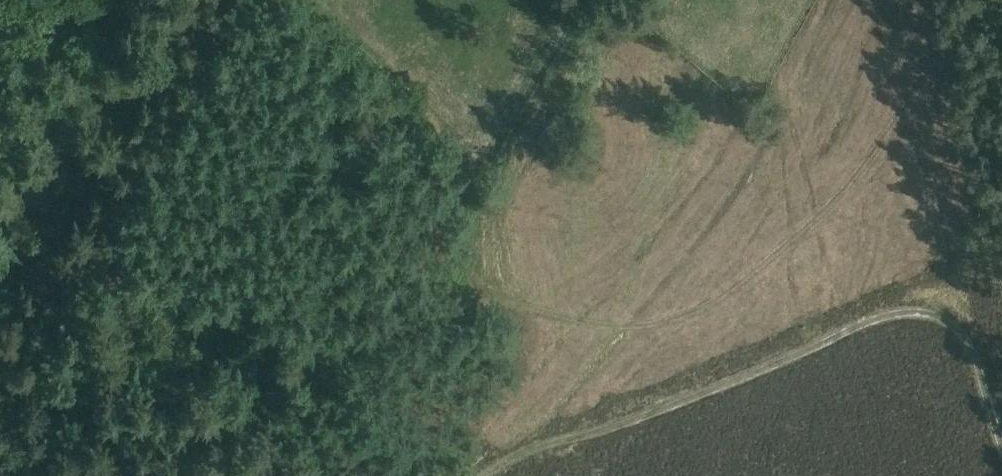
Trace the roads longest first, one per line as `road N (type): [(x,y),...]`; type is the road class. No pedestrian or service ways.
road 1 (track): [(481,475),(892,314),(947,303),(1001,450)]
road 2 (track): [(0,124),(21,56),(18,0)]

